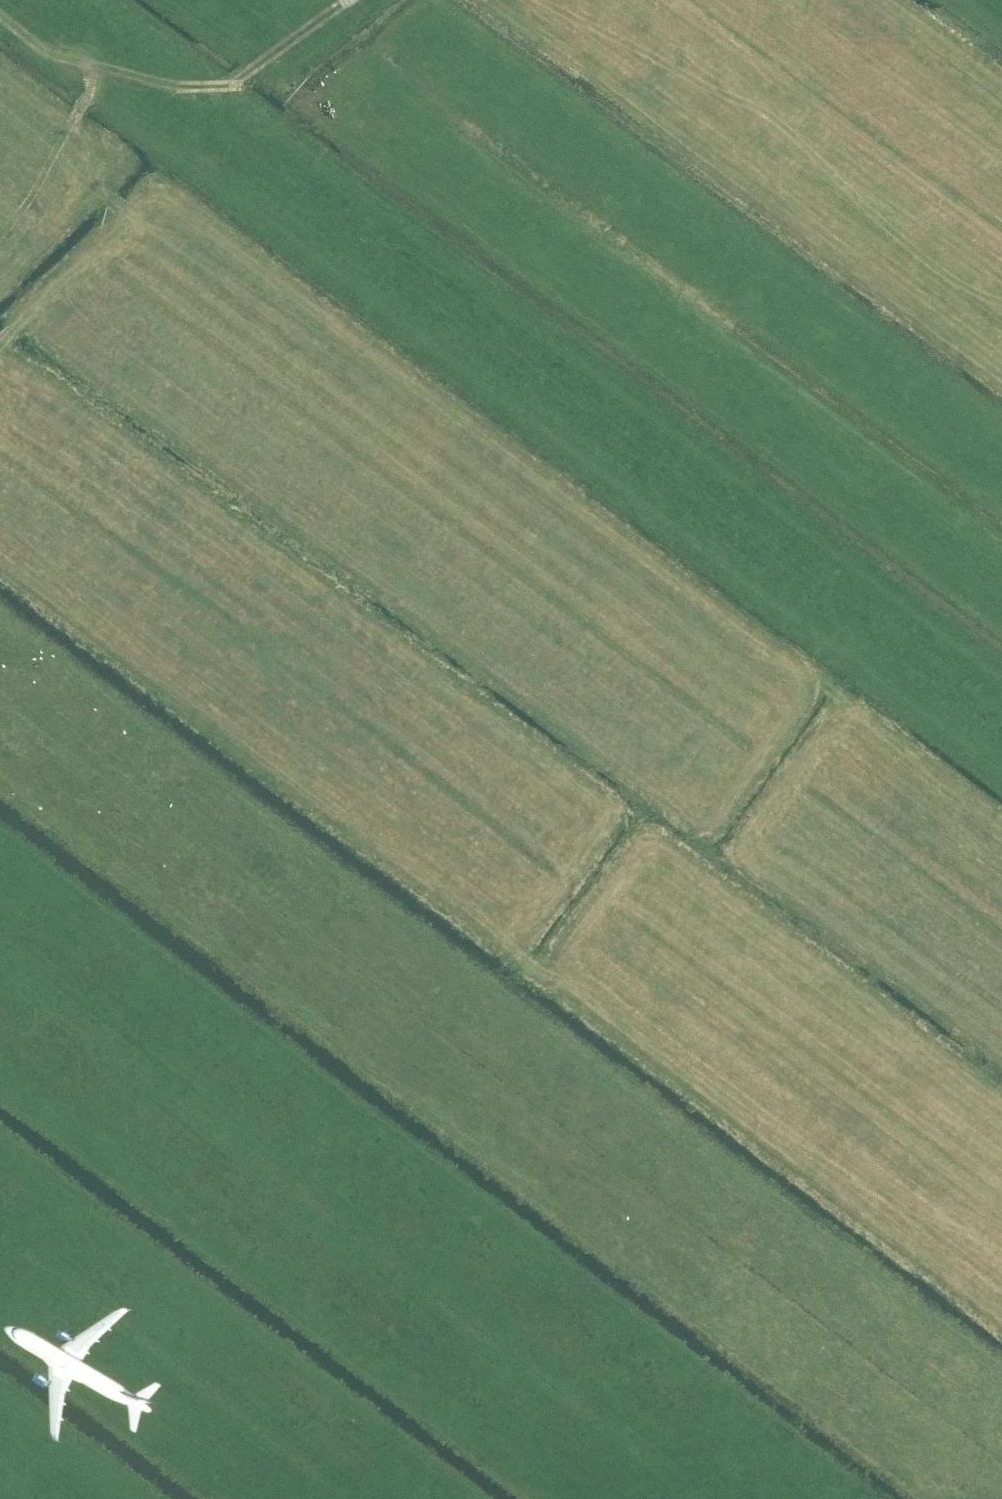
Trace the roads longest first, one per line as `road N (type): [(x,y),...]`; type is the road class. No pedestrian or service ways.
road 1 (track): [(0,17),(48,54),(93,68),(177,88),(231,87),(350,0)]
road 2 (track): [(93,68),(80,119),(0,239)]

